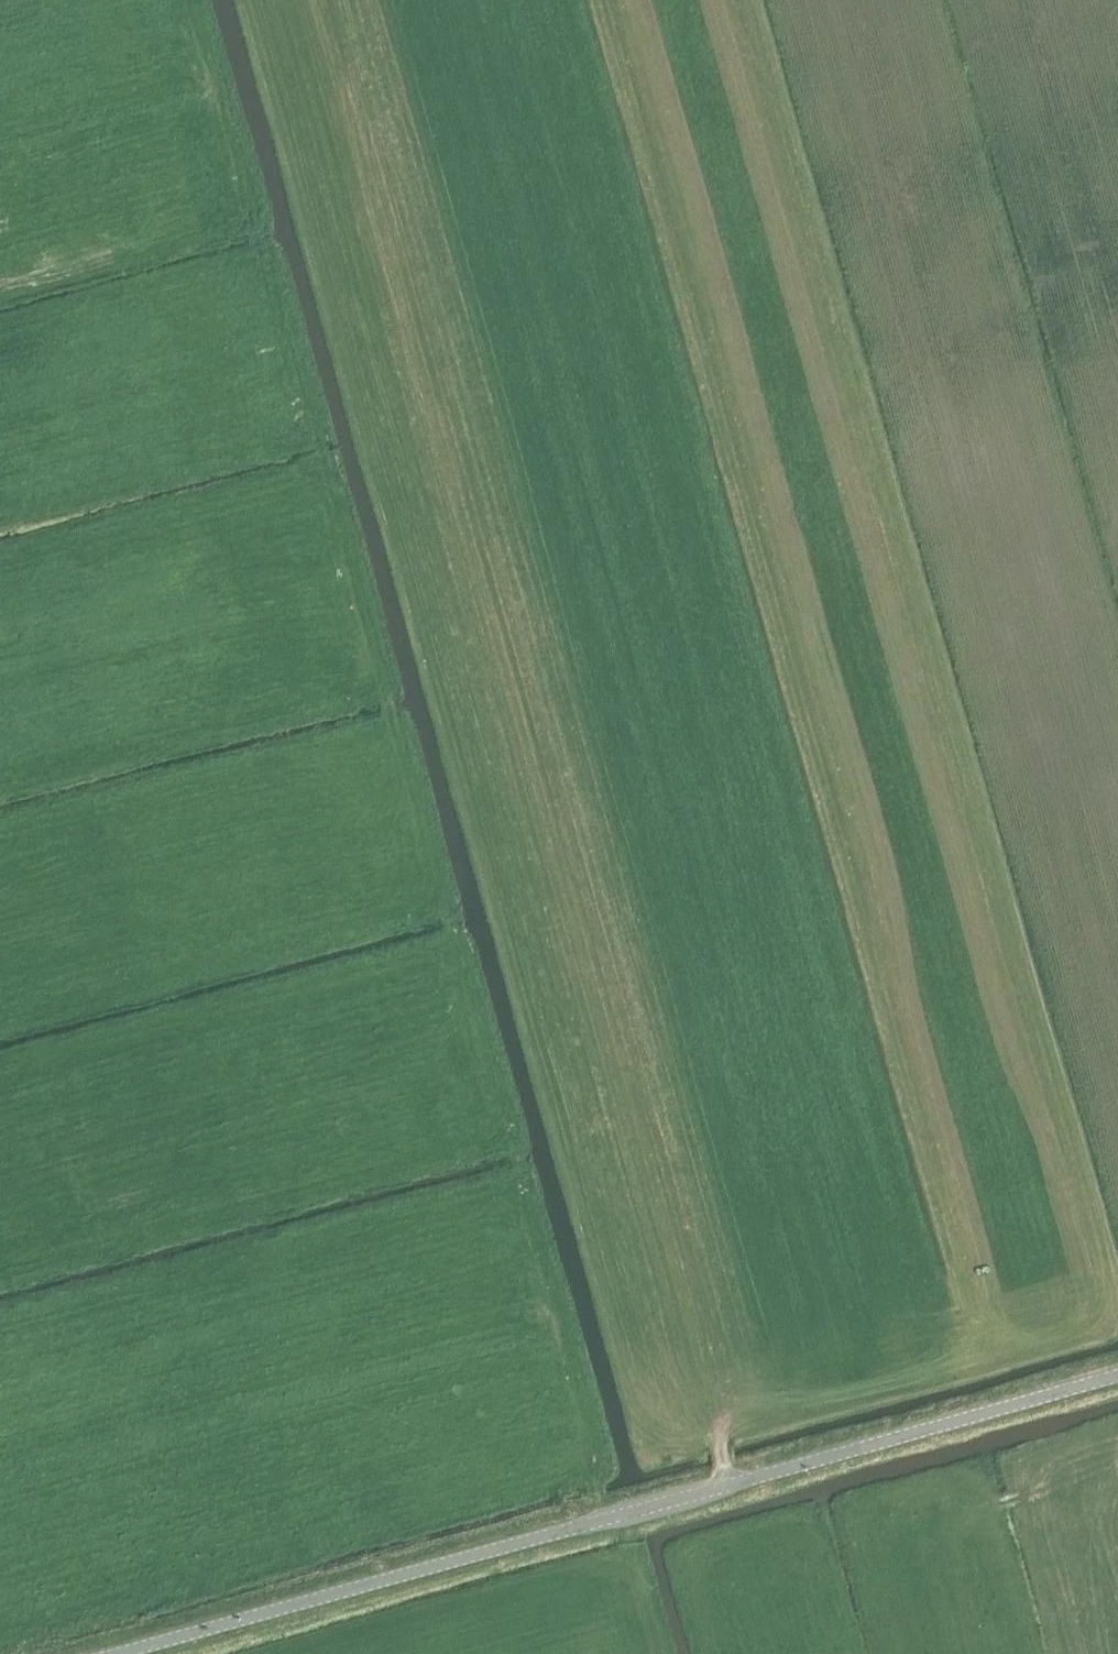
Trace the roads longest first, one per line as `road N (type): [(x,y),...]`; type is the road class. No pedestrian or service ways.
road 1 (unclassified): [(114,1653),(1117,1373)]

